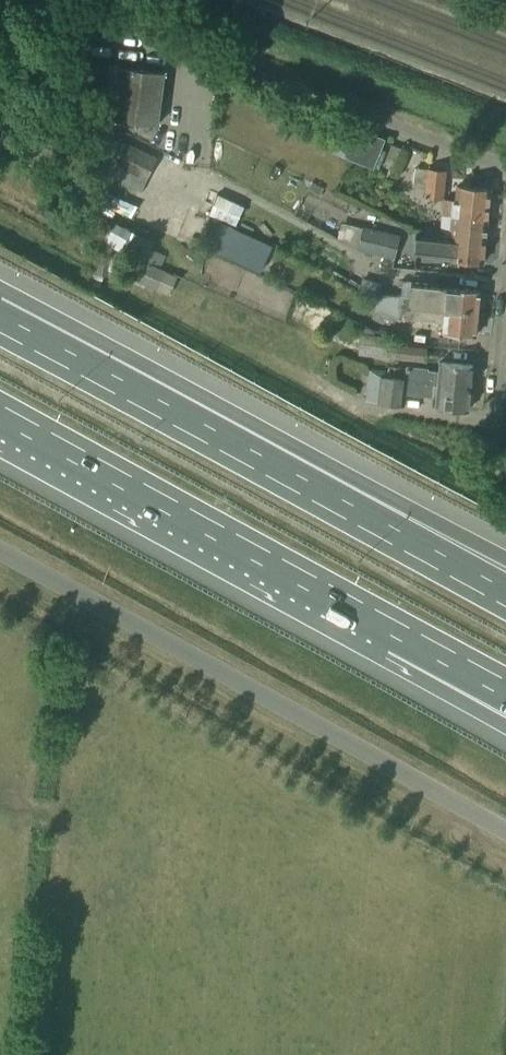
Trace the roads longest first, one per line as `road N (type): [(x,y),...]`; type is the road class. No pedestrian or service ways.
road 1 (unclassified): [(505,834),(0,557)]
road 2 (motorway): [(505,594),(0,324)]
road 3 (motorway): [(505,556),(374,486),(0,324)]
road 4 (motorway): [(0,417),(396,630)]
road 5 (residential): [(495,415),(505,266)]
road 6 (motorway): [(396,630),(505,709)]
road 7 (motorway): [(396,630),(505,689)]
road 8 (unclassified): [(505,174),(393,130)]

